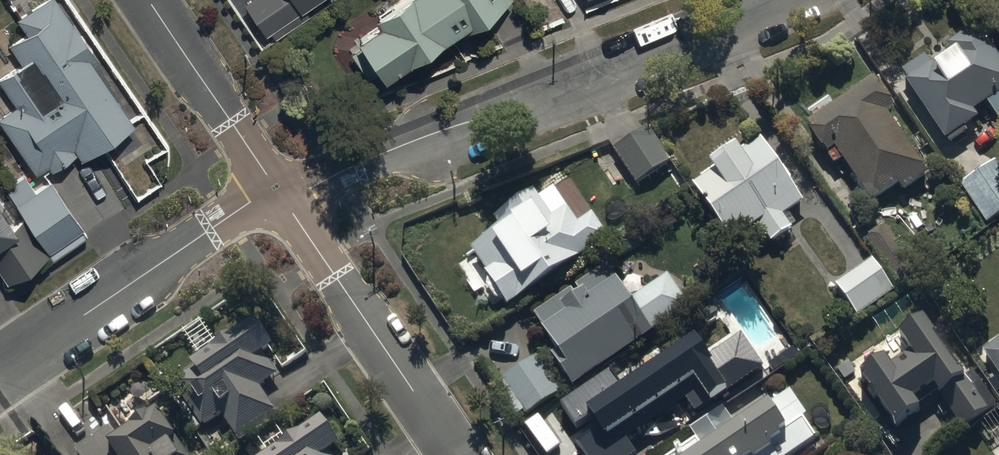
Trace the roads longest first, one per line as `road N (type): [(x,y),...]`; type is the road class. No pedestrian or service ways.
road 1 (residential): [(277,190),(709,38),(787,0)]
road 2 (residential): [(0,372),(277,190)]
road 3 (residential): [(277,190),(456,454)]
road 4 (residential): [(147,0),(277,190)]

